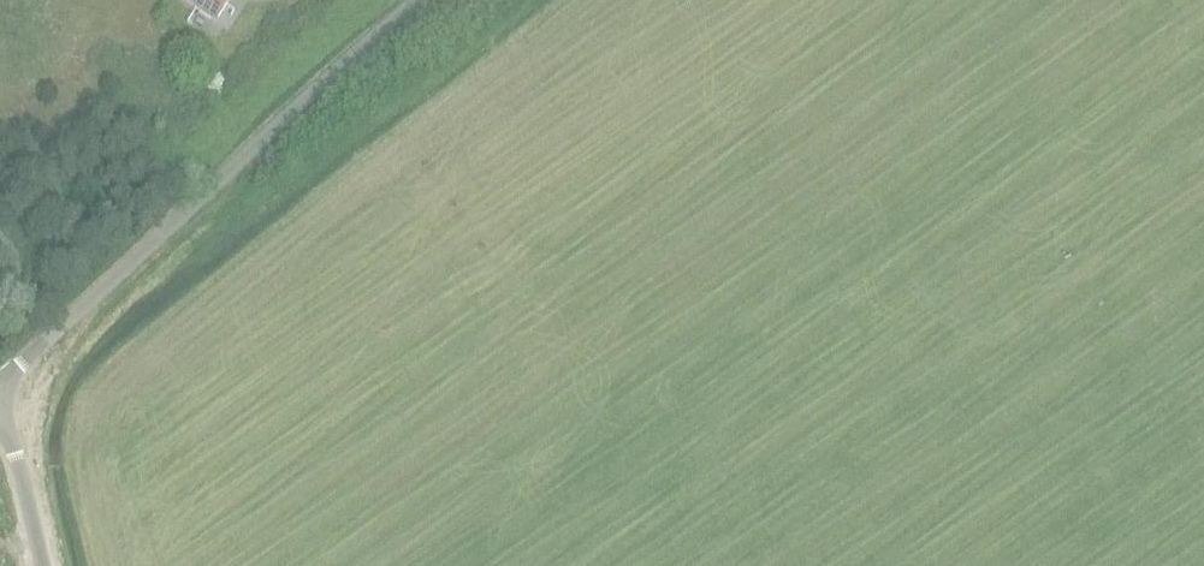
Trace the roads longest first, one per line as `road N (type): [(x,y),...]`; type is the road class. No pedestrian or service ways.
road 1 (unclassified): [(0,380),(415,0)]
road 2 (unclassified): [(40,565),(0,423)]

